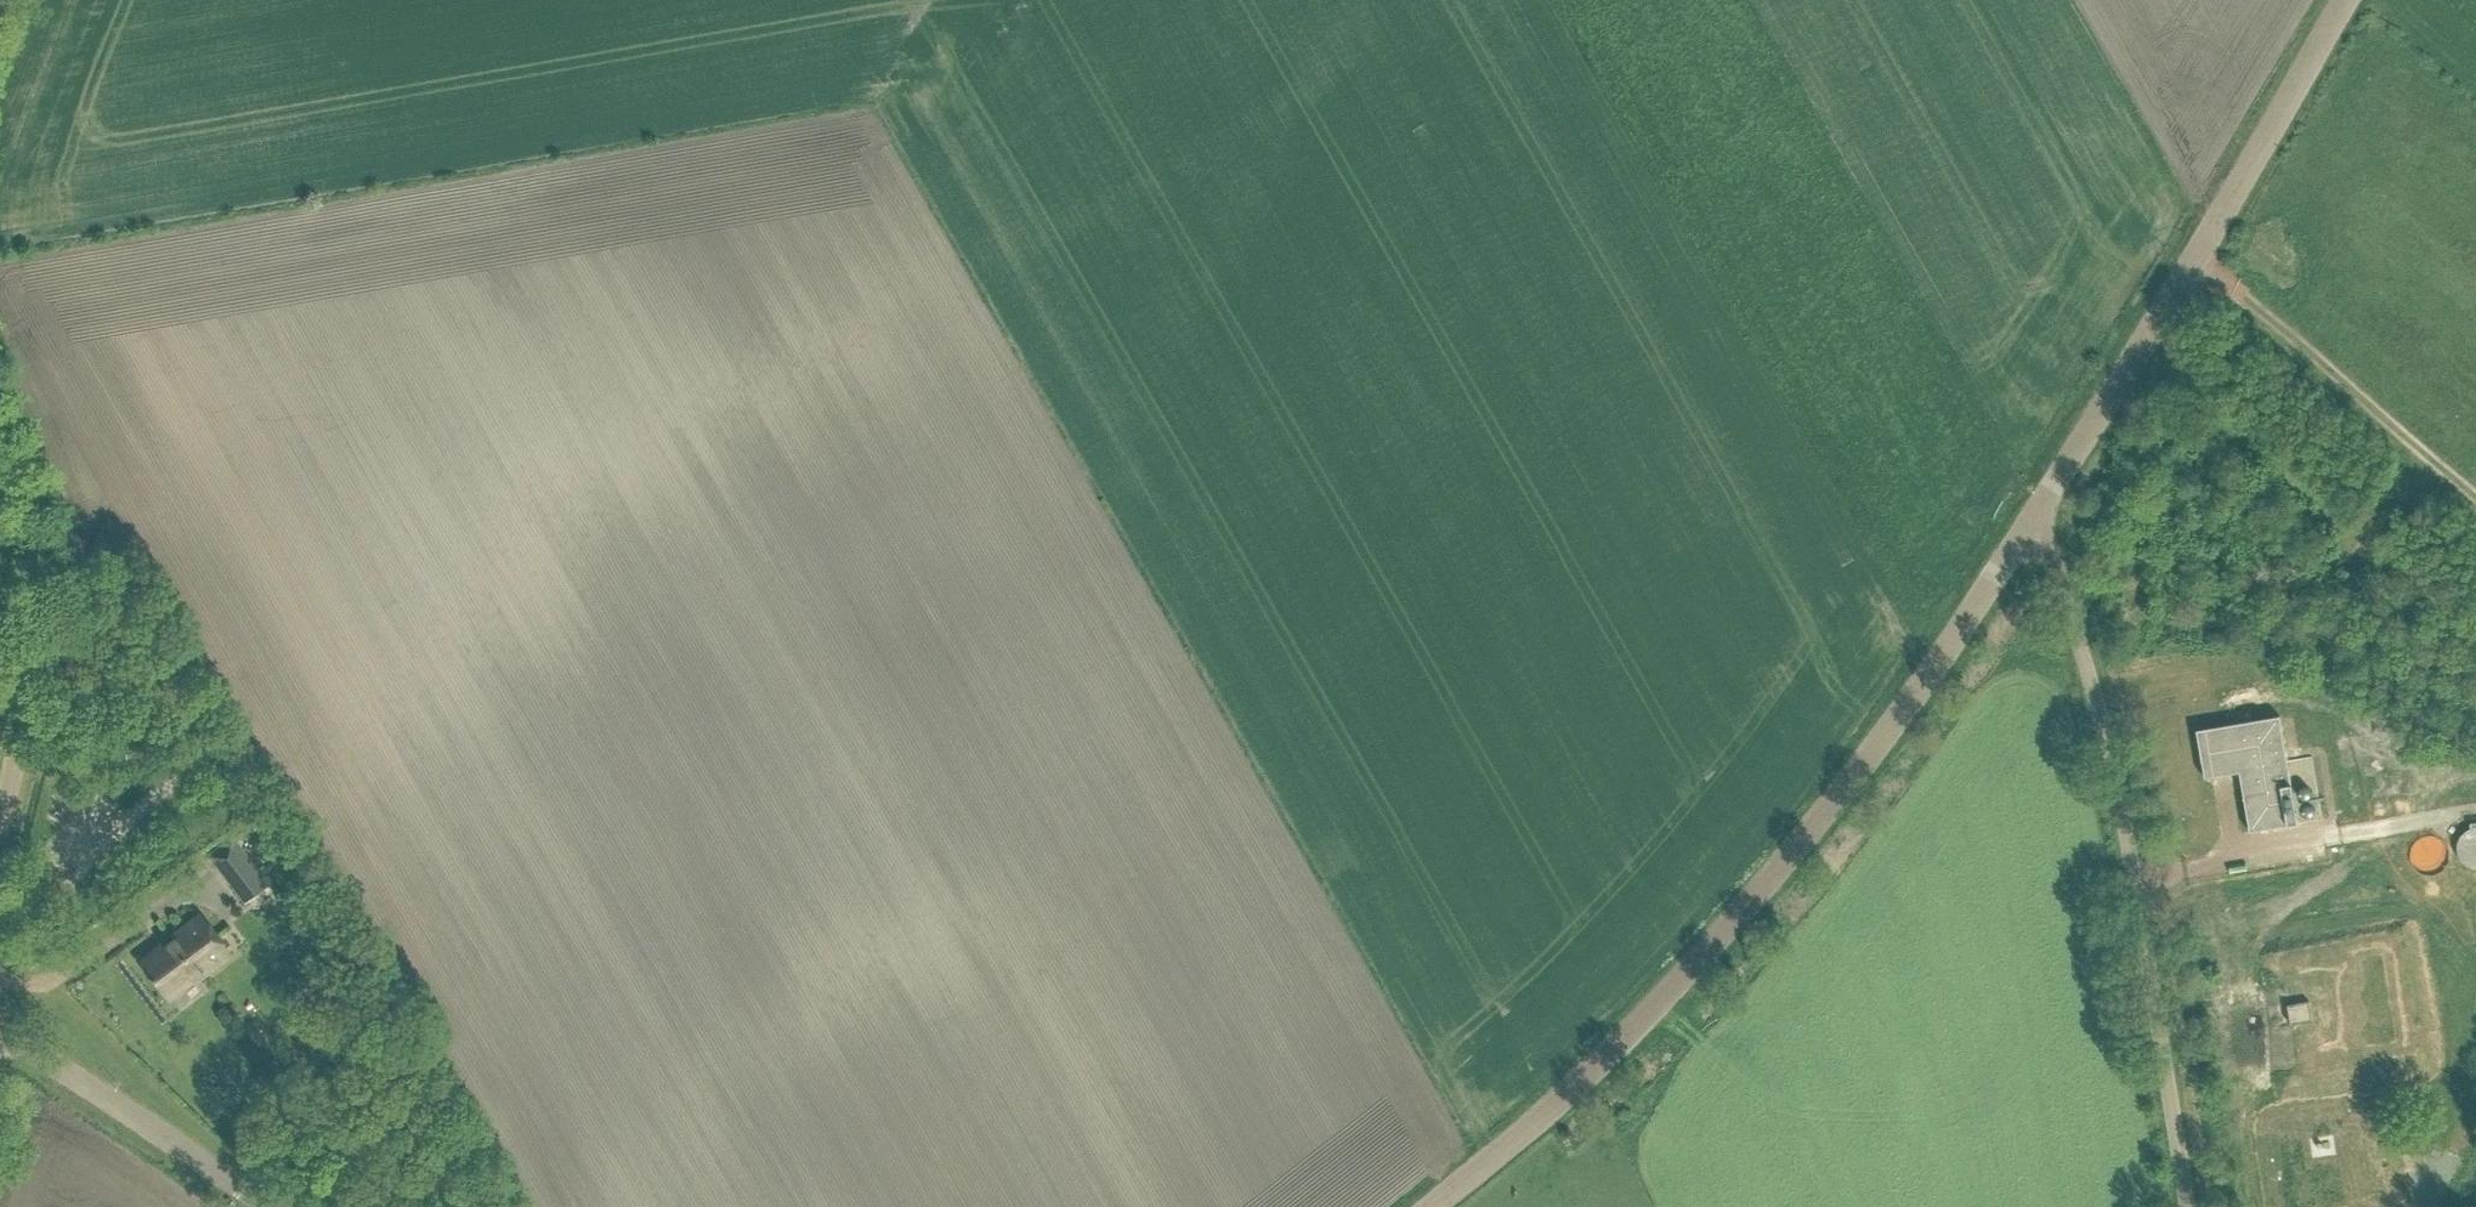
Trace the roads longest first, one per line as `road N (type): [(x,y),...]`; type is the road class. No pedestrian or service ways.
road 1 (tertiary): [(1431,1206),(1529,1128),(1644,1018),(1785,864),(1945,655),(2033,522)]
road 2 (unclassified): [(2187,1206),(2134,871),(2054,561),(2033,522)]
road 3 (tertiary): [(2033,522),(2345,0)]
road 4 (unclassified): [(0,819),(44,582),(0,442)]
road 5 (tertiary): [(277,1206),(0,1033)]

